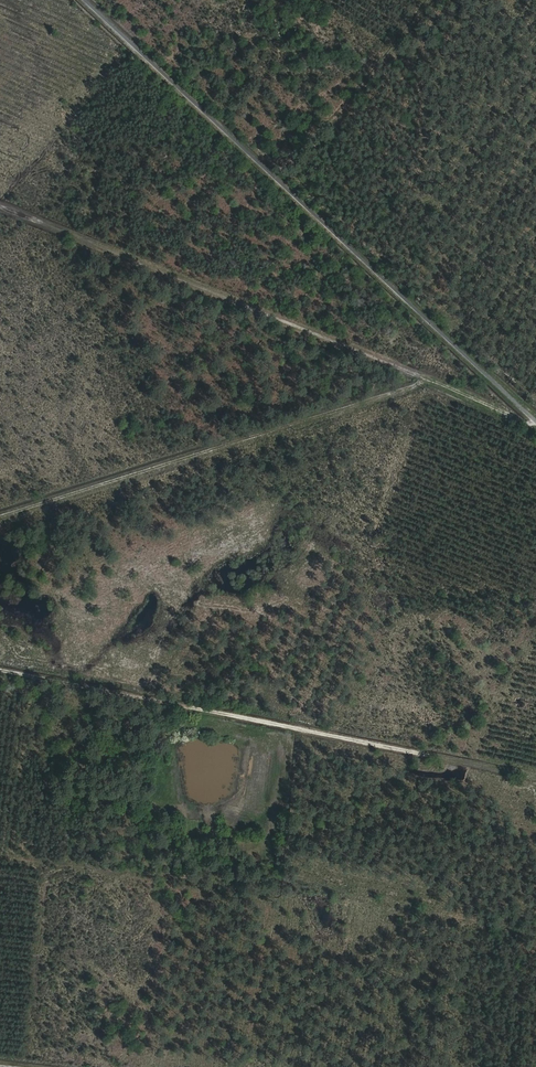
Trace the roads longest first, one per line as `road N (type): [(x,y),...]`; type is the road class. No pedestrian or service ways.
road 1 (track): [(535,423),(0,207)]
road 2 (track): [(0,669),(535,776)]
road 3 (track): [(425,378),(0,517)]

